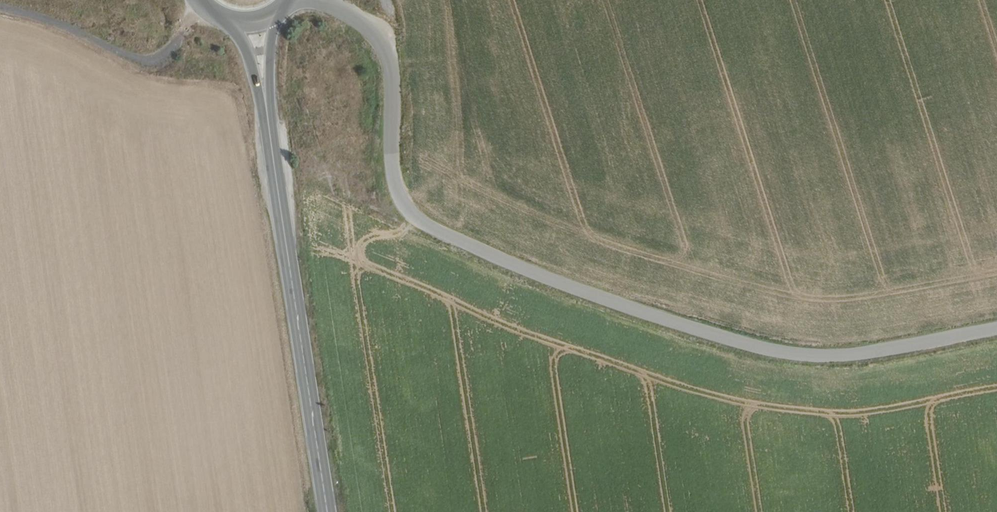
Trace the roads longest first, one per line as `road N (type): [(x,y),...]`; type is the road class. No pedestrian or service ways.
road 1 (unclassified): [(324,0),(370,25),(391,56),(396,190),(408,213),(430,227),(548,278),(722,336),(834,357),(996,327)]
road 2 (primary): [(327,511),(270,128)]
road 3 (track): [(0,12),(157,63),(176,48),(202,2)]
road 4 (primary): [(996,13),(836,0)]
road 5 (primary): [(224,18),(247,50),(270,128)]

